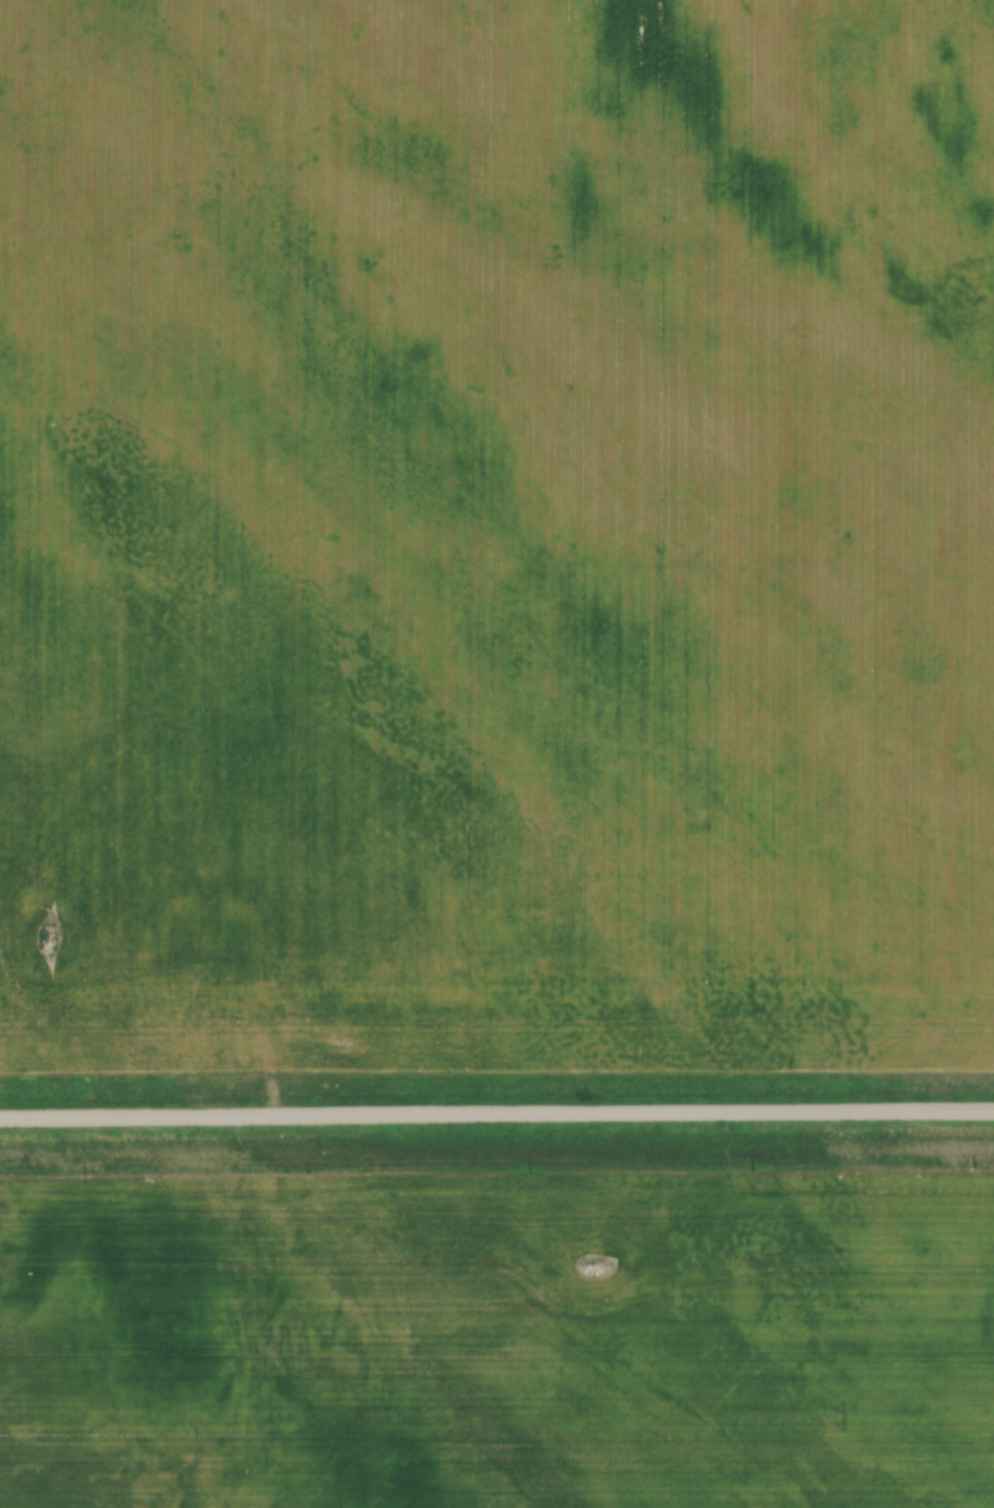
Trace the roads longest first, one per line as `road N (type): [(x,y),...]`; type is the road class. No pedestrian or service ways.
road 1 (residential): [(0,1120),(993,1113)]

